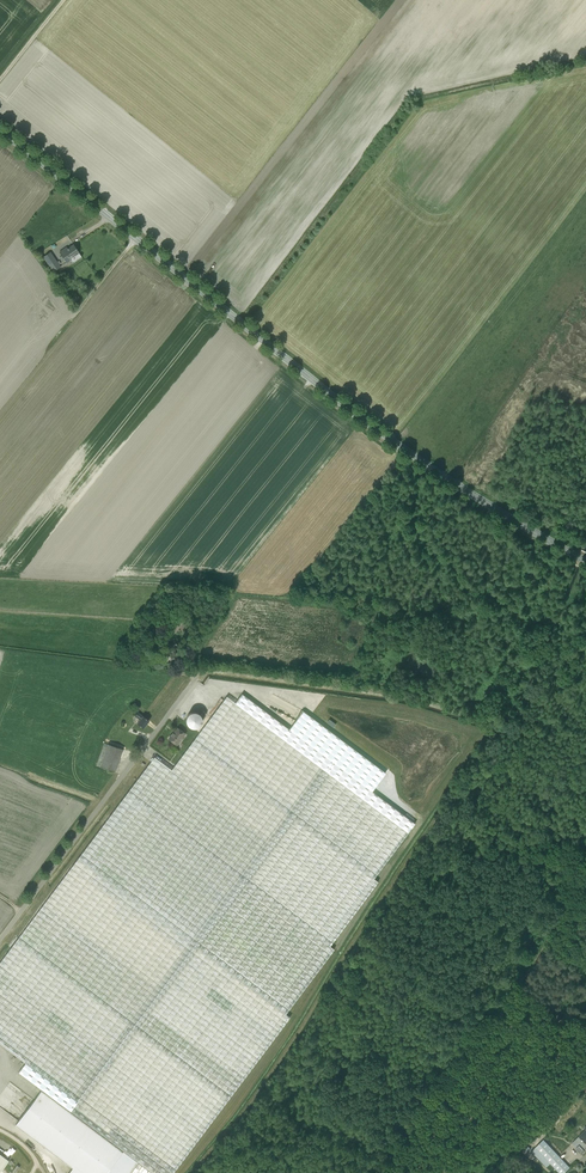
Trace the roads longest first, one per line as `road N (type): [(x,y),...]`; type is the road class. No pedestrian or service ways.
road 1 (tertiary): [(0,129),(397,445),(585,562)]
road 2 (track): [(585,885),(385,1172)]
road 3 (unclassified): [(0,940),(197,677)]
road 4 (track): [(197,677),(211,671),(386,694),(494,725)]
road 5 (track): [(135,238),(45,349)]

